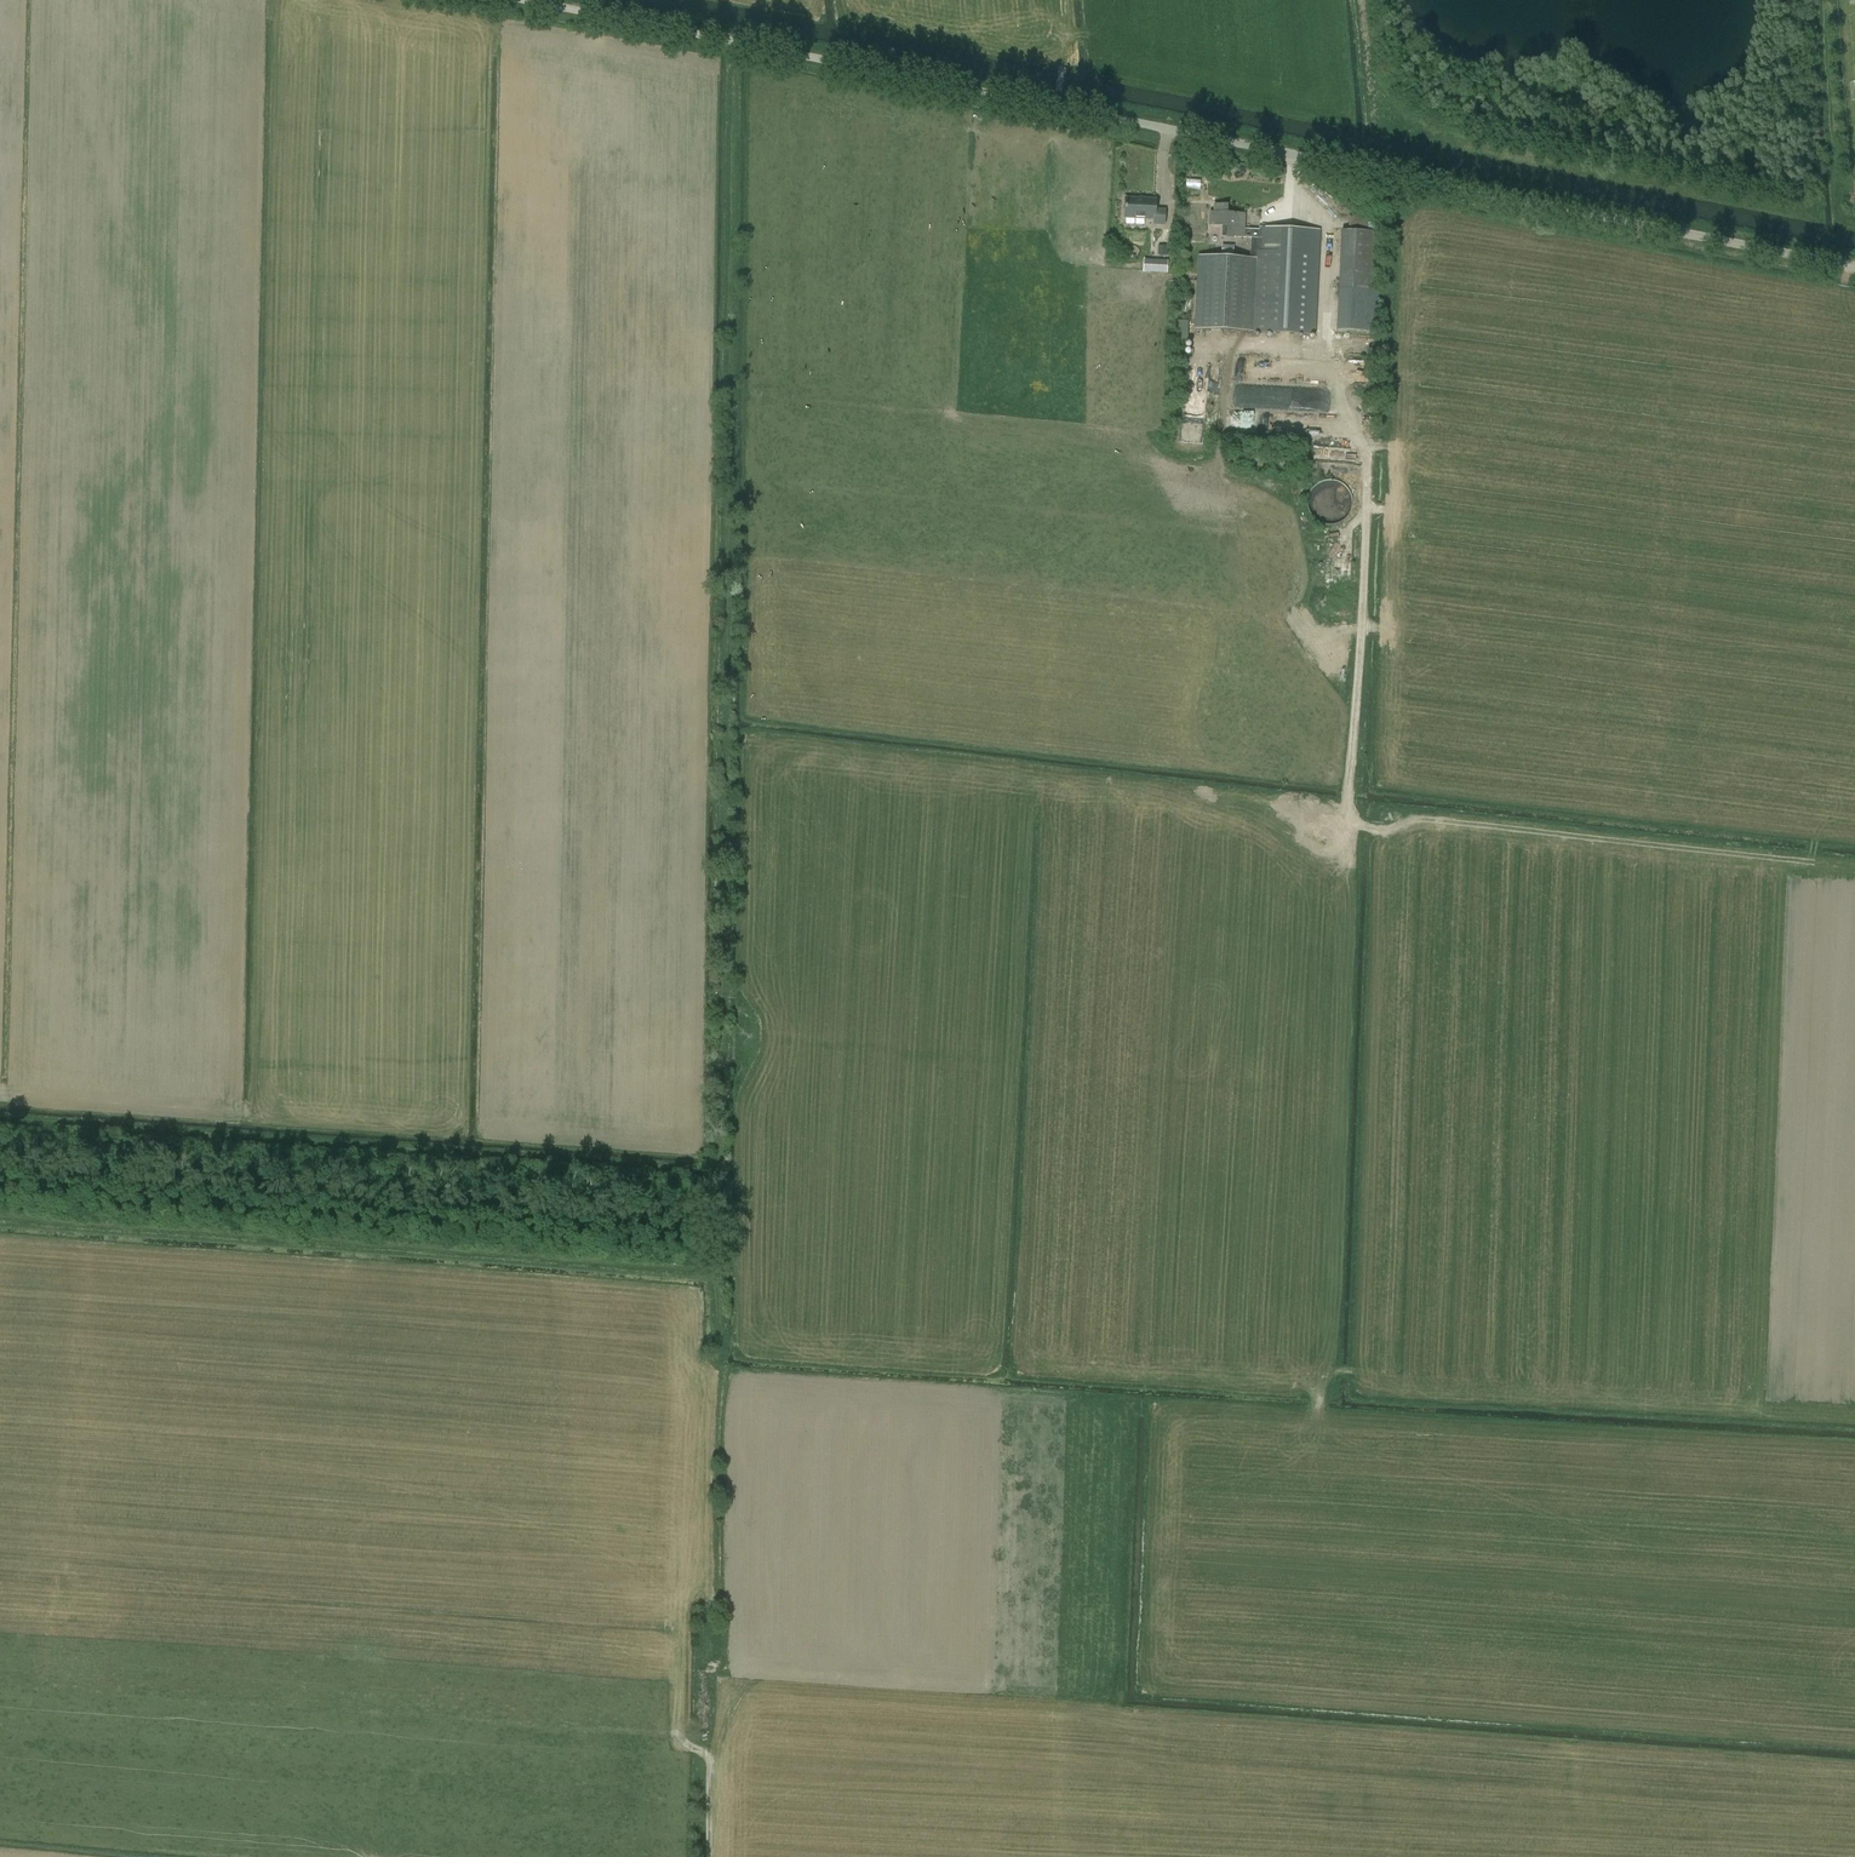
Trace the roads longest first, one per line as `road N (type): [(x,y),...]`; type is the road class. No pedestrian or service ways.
road 1 (unclassified): [(1854,265),(526,0)]

